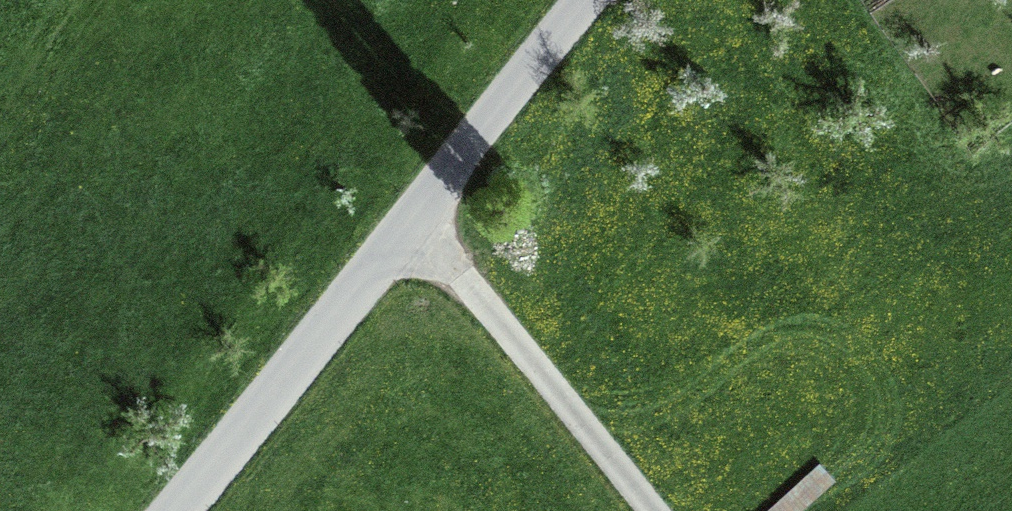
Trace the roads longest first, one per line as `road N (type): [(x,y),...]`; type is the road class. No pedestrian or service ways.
road 1 (tertiary): [(173,510),(416,222),(585,0)]
road 2 (track): [(416,222),(650,510)]

